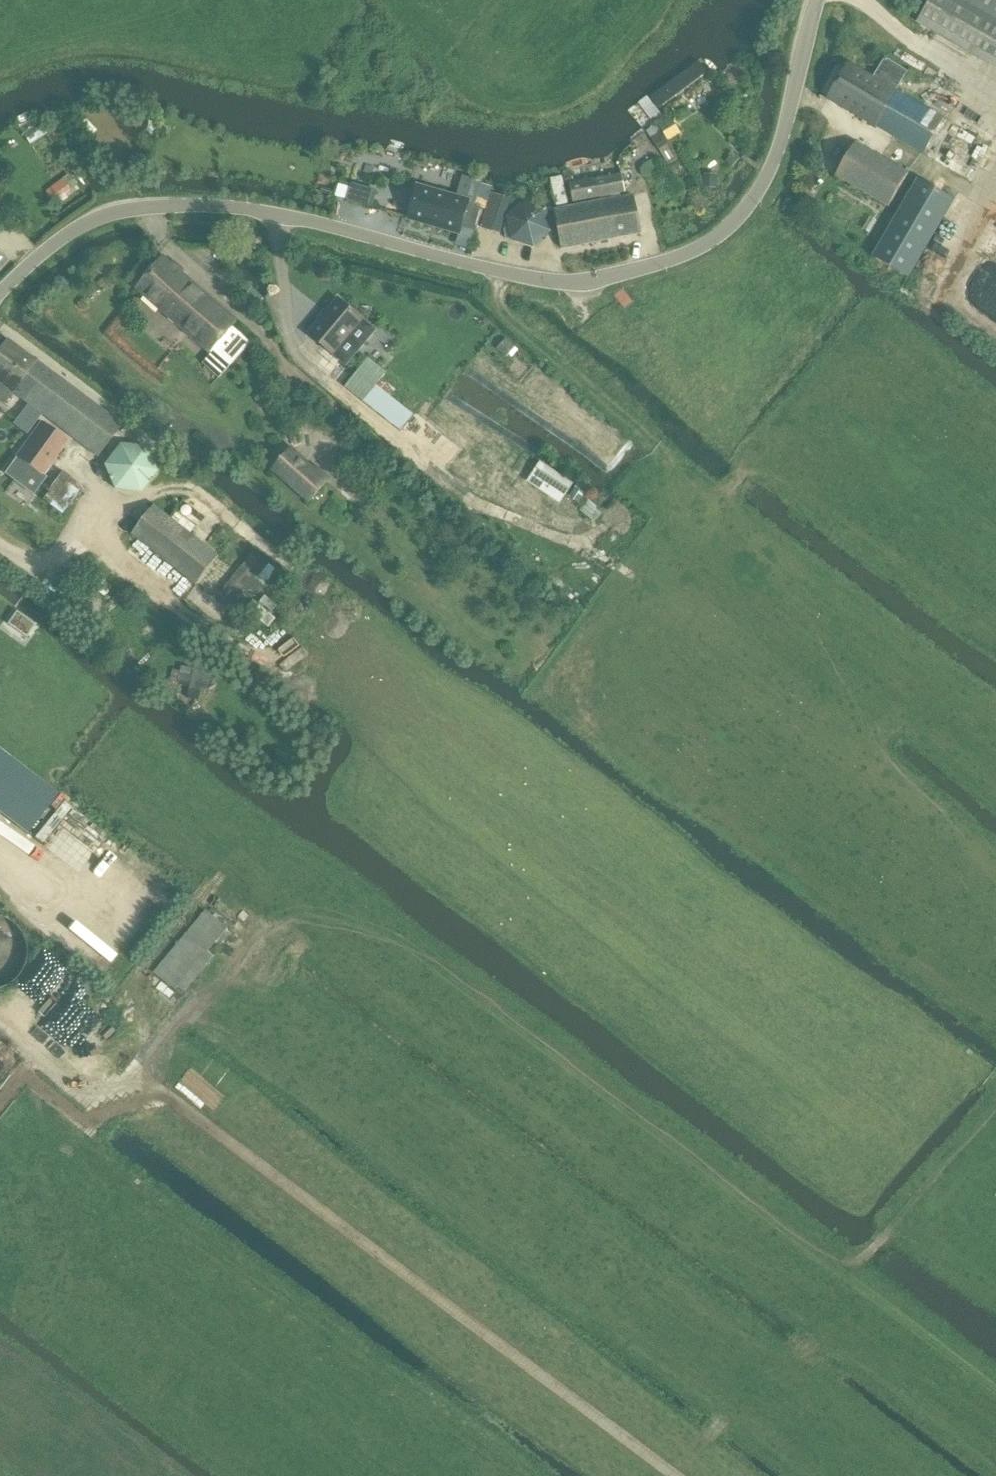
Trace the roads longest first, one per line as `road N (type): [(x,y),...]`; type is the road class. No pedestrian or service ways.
road 1 (tertiary): [(0,295),(90,222),(189,206),(293,218),(561,284),(676,260),(754,202),(774,165),(818,0)]
road 2 (track): [(674,1475),(136,1073),(84,1097),(0,1033)]
road 3 (track): [(859,531),(753,452),(603,315),(581,284)]
road 4 (track): [(136,1073),(198,995),(290,930)]

